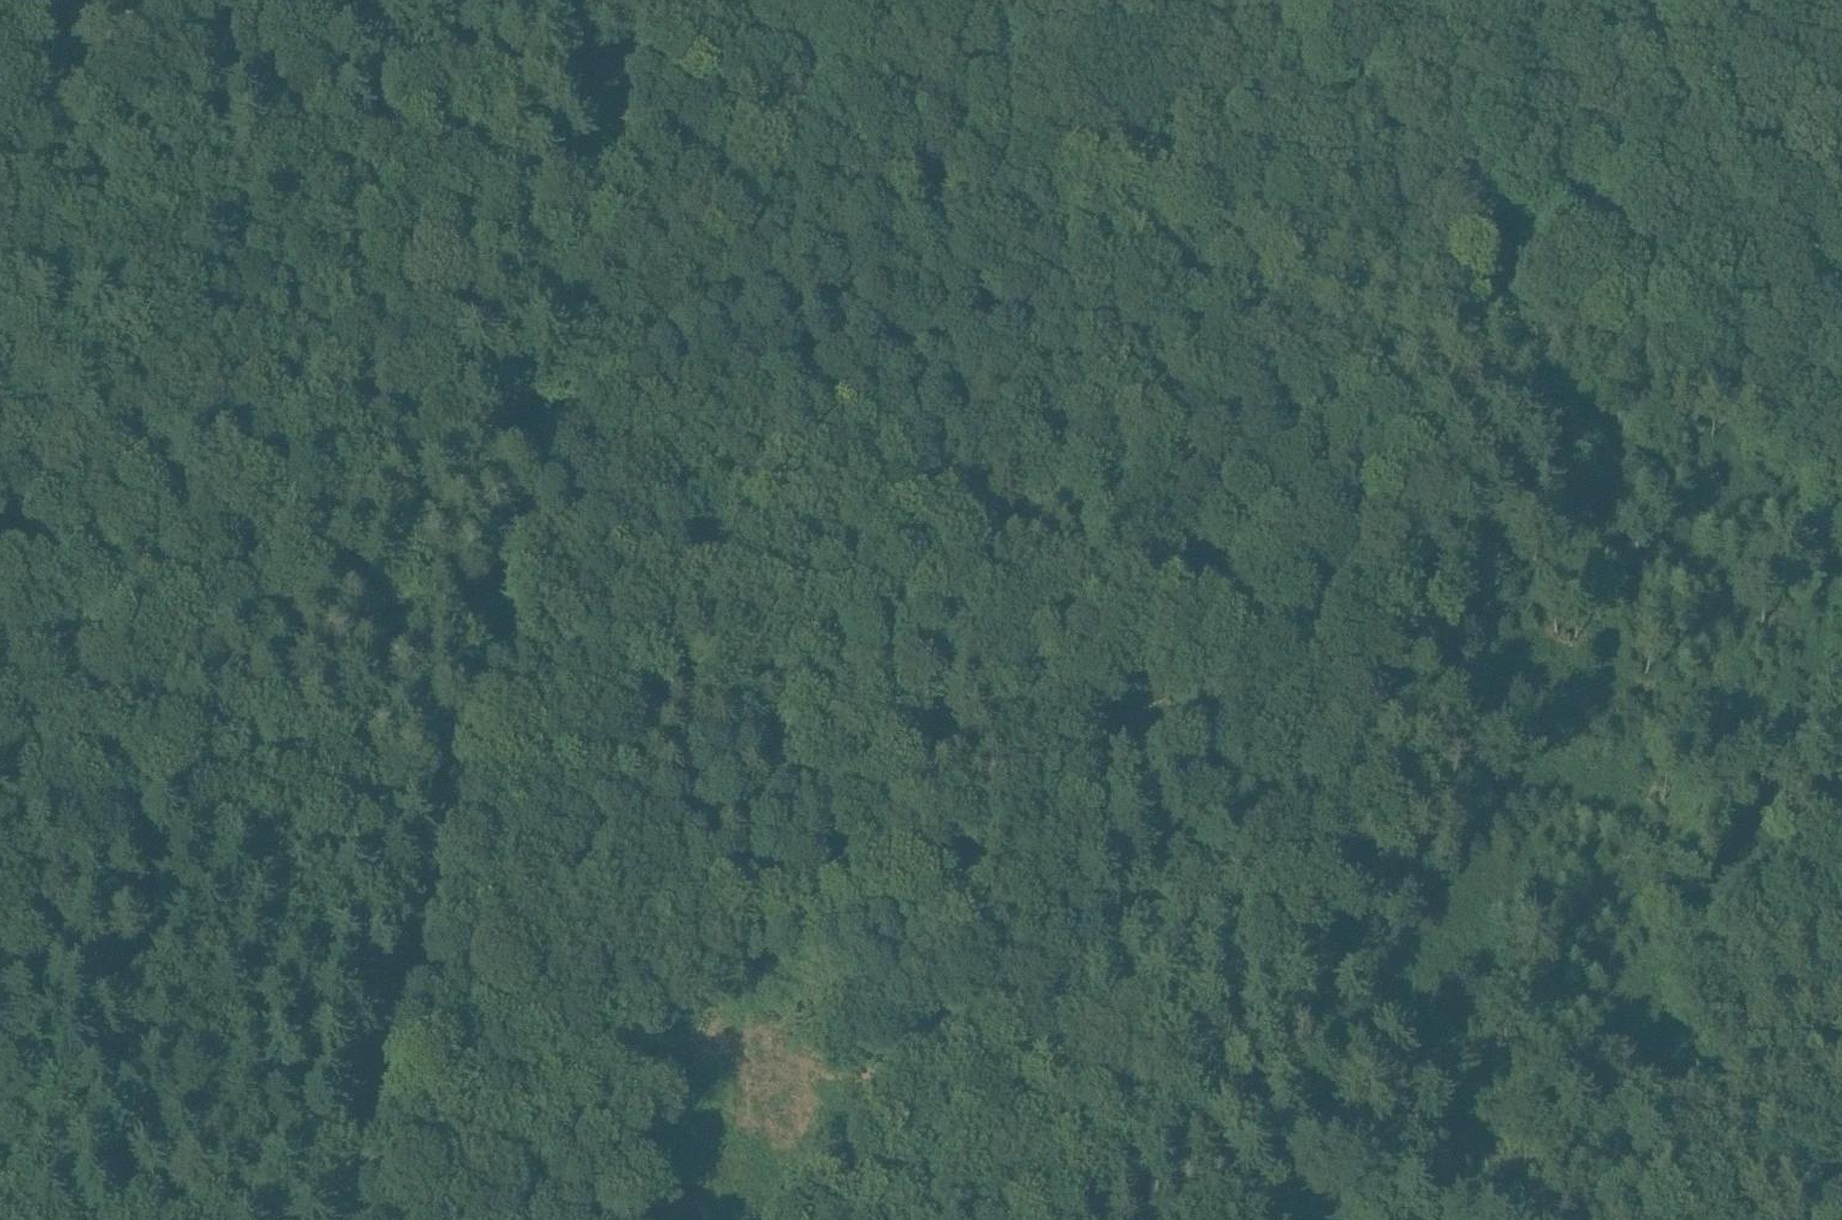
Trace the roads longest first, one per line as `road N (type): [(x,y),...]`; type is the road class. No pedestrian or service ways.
road 1 (track): [(375,1219),(475,944),(640,284),(725,0)]
road 2 (track): [(663,0),(1025,151),(1471,288),(1841,456)]

